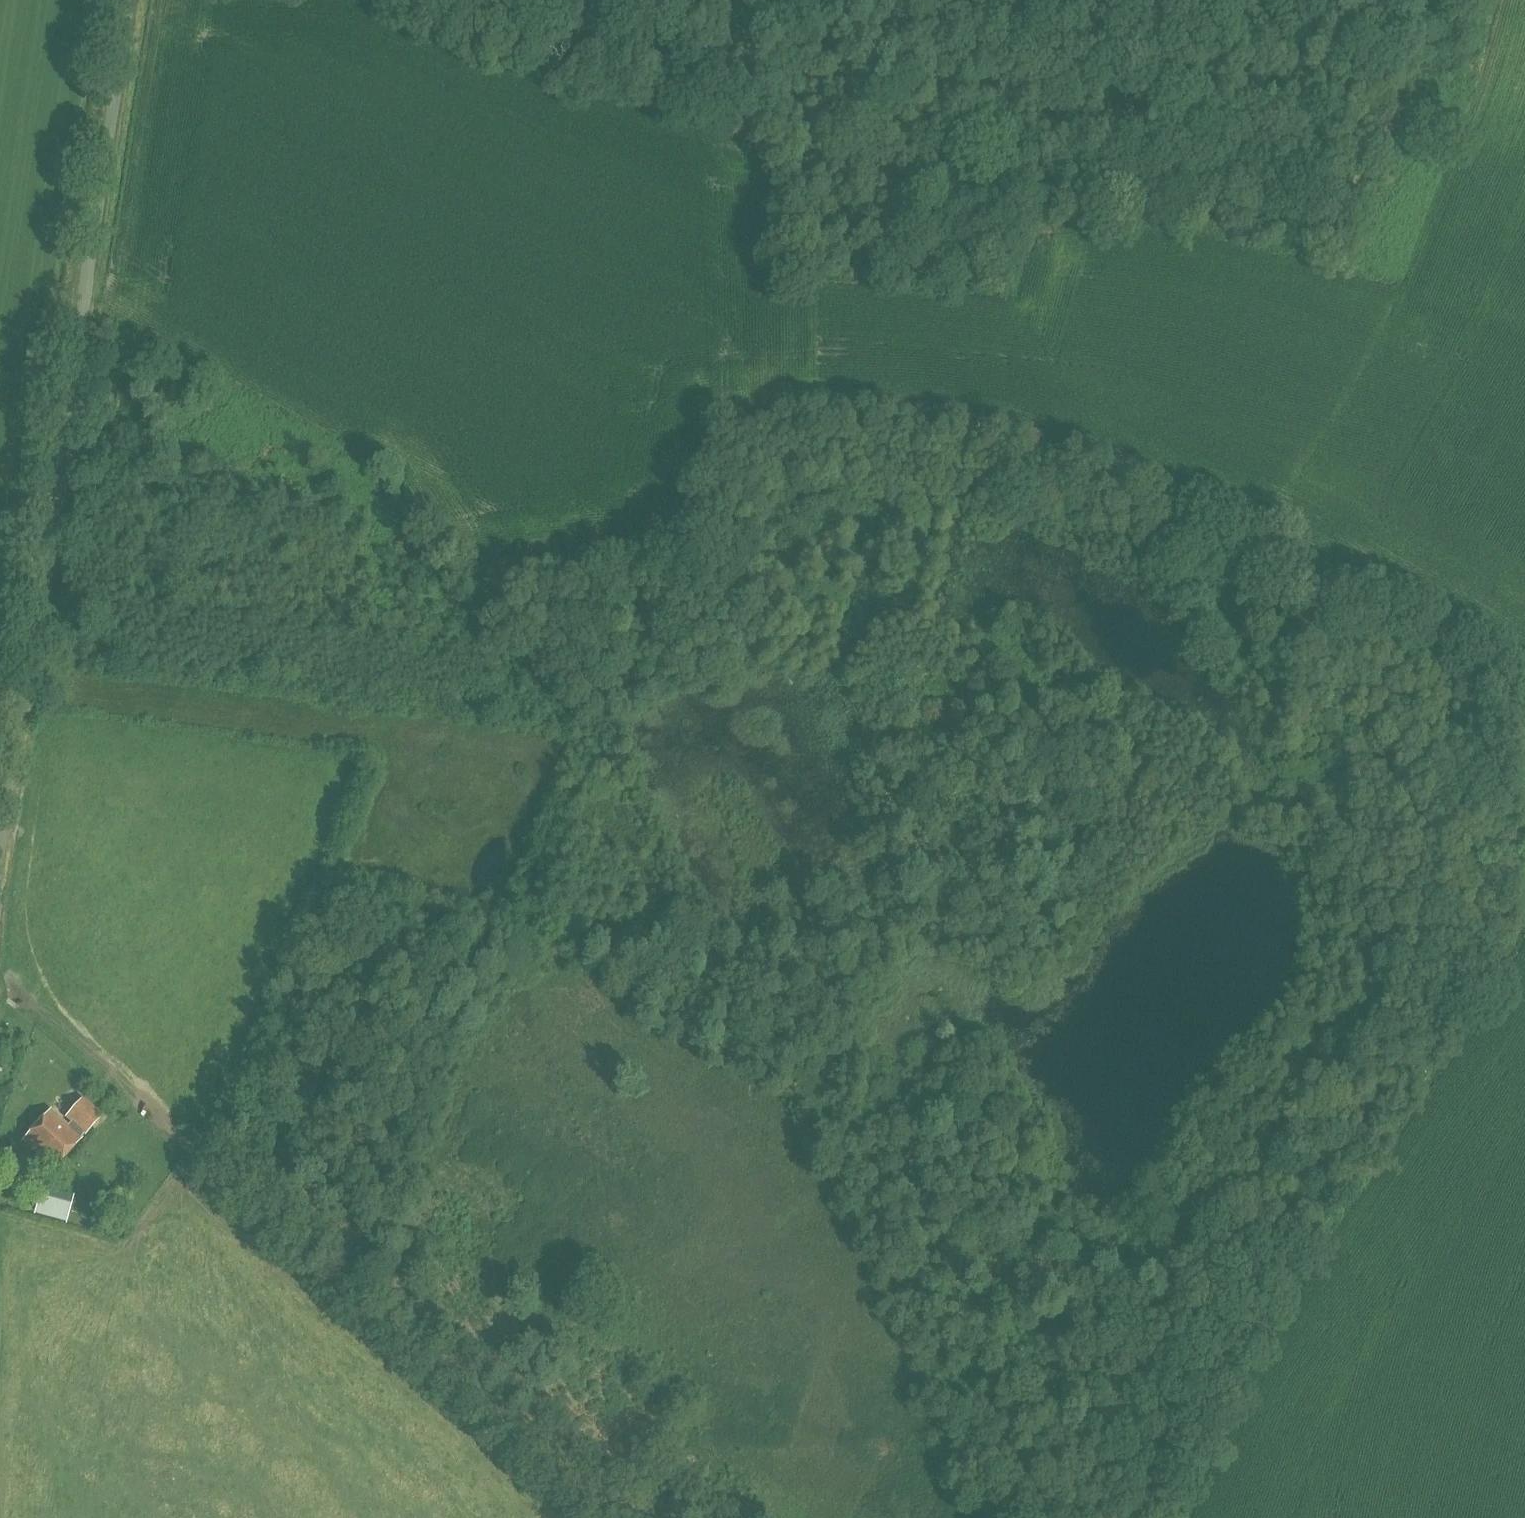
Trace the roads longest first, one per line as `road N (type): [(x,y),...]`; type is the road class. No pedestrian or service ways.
road 1 (unclassified): [(0,828),(127,0)]

